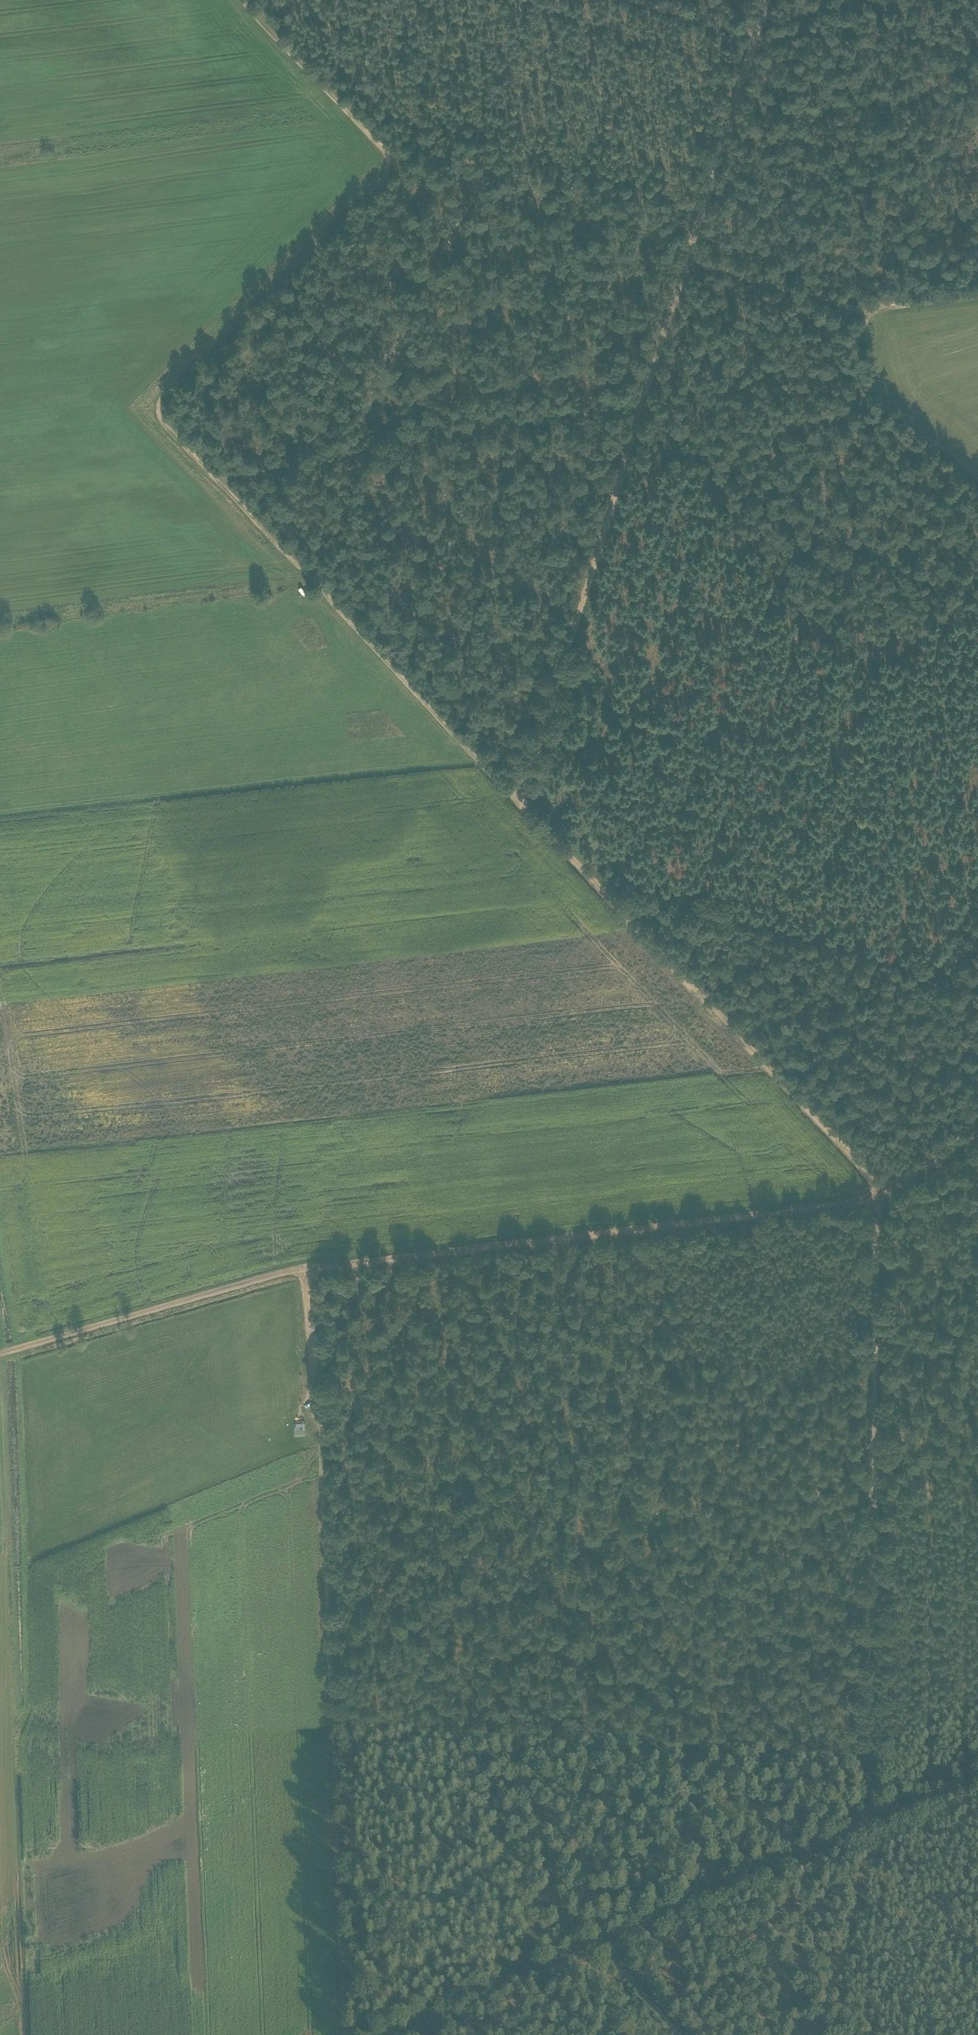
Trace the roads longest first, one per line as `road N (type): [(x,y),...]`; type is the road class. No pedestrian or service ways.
road 1 (track): [(879,396),(864,387),(852,392),(827,449),(834,649),(735,914),(622,881),(594,882)]
road 2 (track): [(878,1191),(307,1269)]
road 3 (track): [(876,1490),(445,1602),(367,1635),(329,1638)]
road 4 (track): [(221,481),(520,800)]
road 5 (track): [(389,167),(160,399),(166,425),(221,481)]
road 6 (track): [(594,882),(878,1191)]
road 7 (track): [(520,800),(639,406)]
road 8 (track): [(345,2034),(329,1638)]
road 9 (track): [(329,1638),(307,1269)]
road 10 (track): [(876,1490),(874,1832)]
road 11 (track): [(318,458),(639,406)]
road 12 (track): [(307,1269),(0,1354)]
road 13 (track): [(408,157),(318,458)]
road 14 (track): [(878,1191),(876,1490)]
road 15 (track): [(874,1832),(604,1949)]
road 16 (track): [(686,260),(754,44)]
road 17 (track): [(604,1949),(397,2034)]
road 18 (track): [(247,0),(386,152),(389,167)]
road 19 (track): [(735,914),(941,974)]
road 20 (track): [(686,260),(866,311)]
road 21 (track): [(459,0),(408,157)]
road 22 (track): [(603,0),(754,44)]
road 23 (track): [(639,406),(686,260)]
road 24 (track): [(19,1904),(25,2034)]
road 25 (track): [(977,478),(879,396)]
road 26 (track): [(876,1490),(905,1482),(977,1426)]

